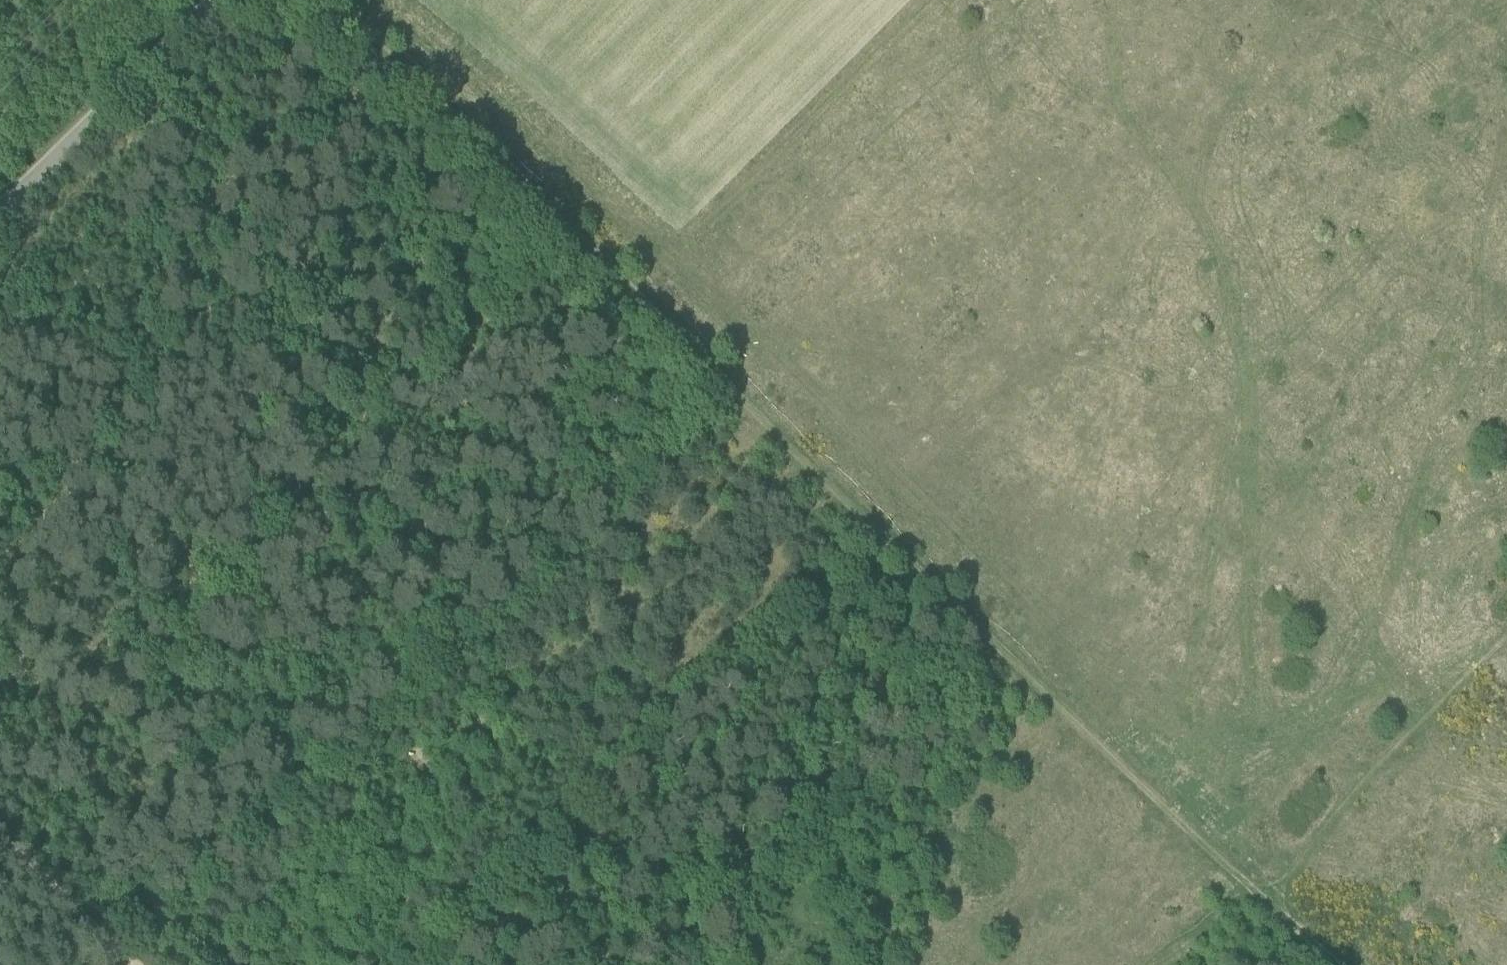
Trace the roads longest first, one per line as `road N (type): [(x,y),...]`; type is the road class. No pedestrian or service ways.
road 1 (track): [(1265,892),(334,0)]
road 2 (track): [(1506,639),(1265,892)]
road 3 (unclassified): [(0,210),(216,0)]
road 4 (track): [(135,964),(0,832)]

